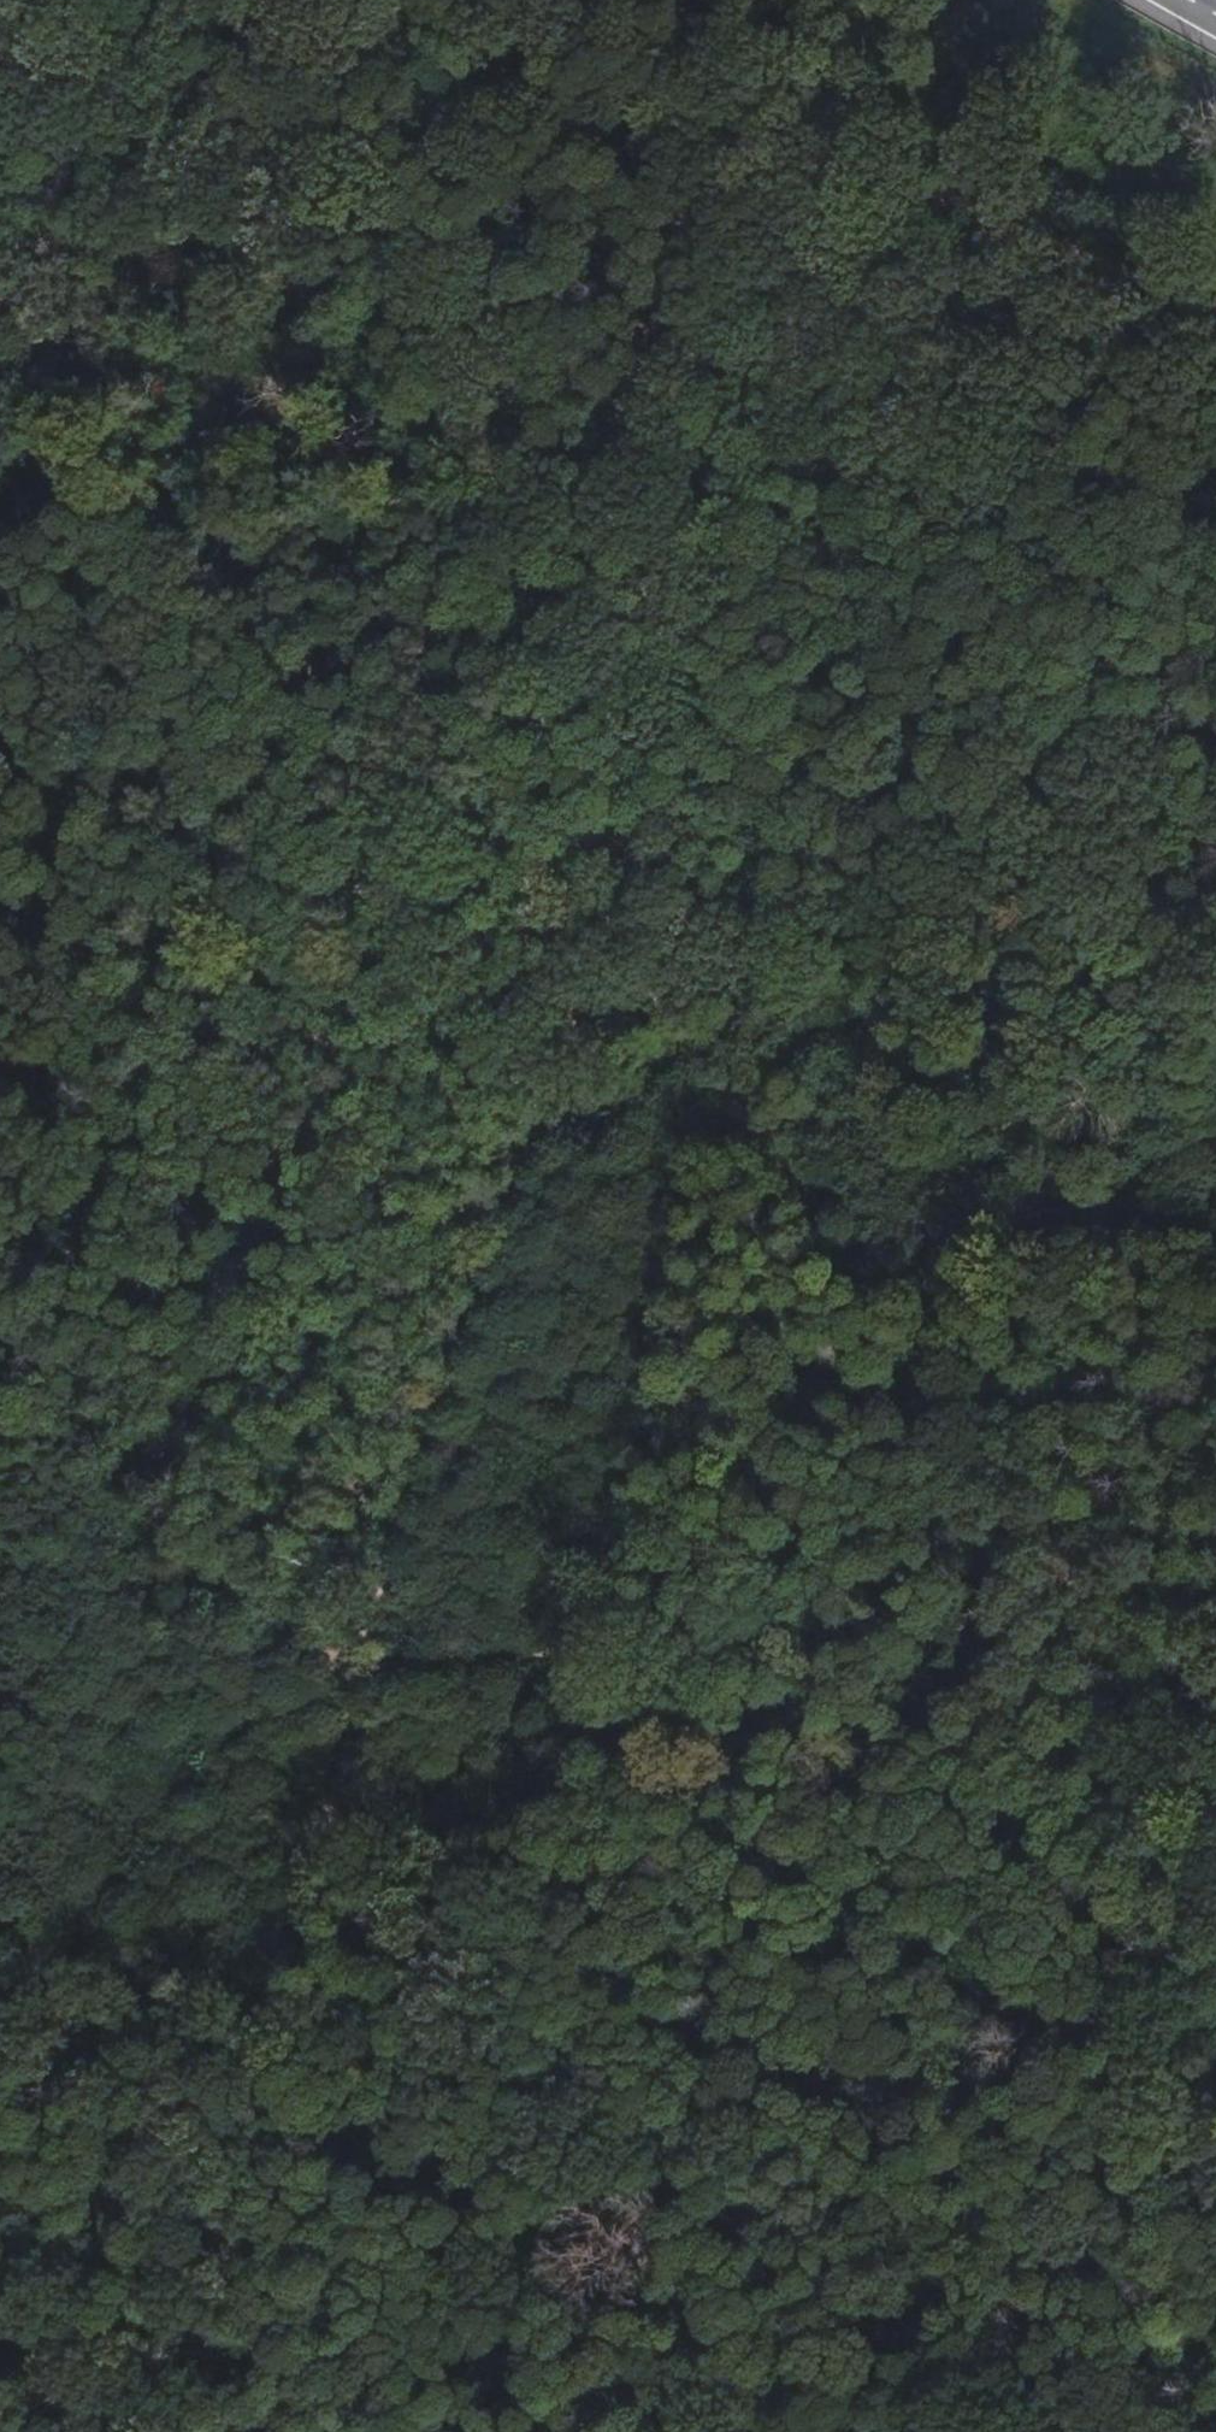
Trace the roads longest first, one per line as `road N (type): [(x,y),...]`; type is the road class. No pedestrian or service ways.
road 1 (track): [(1215,305),(858,160),(240,0)]
road 2 (track): [(1215,1001),(1192,942),(1142,917),(1073,934),(935,991),(730,1102)]
road 3 (track): [(347,1676),(535,1642),(563,1616)]

